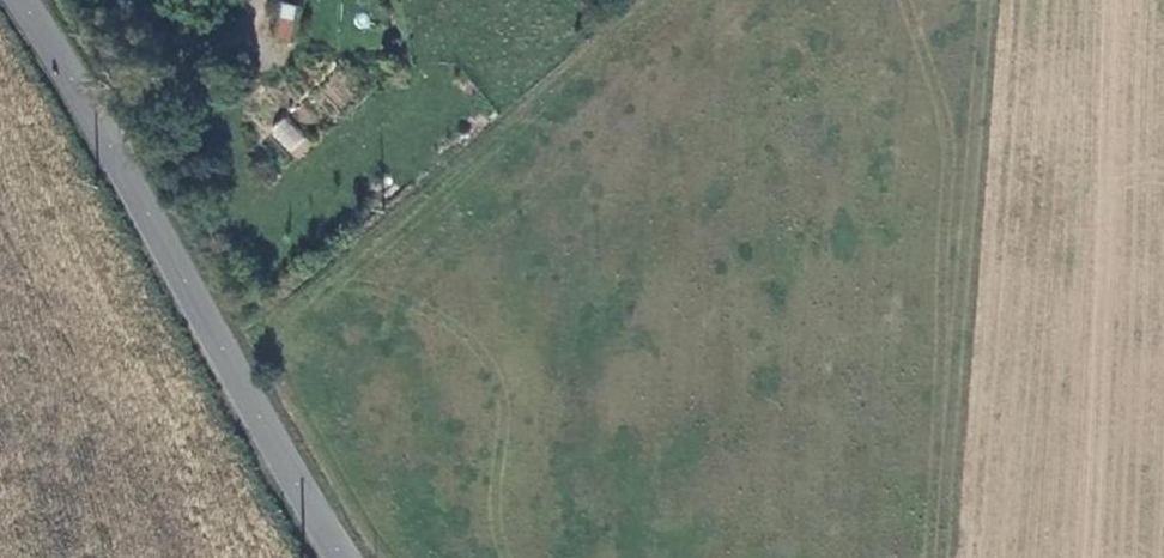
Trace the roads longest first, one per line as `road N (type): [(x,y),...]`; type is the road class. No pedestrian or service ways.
road 1 (tertiary): [(25,0),(353,557)]

